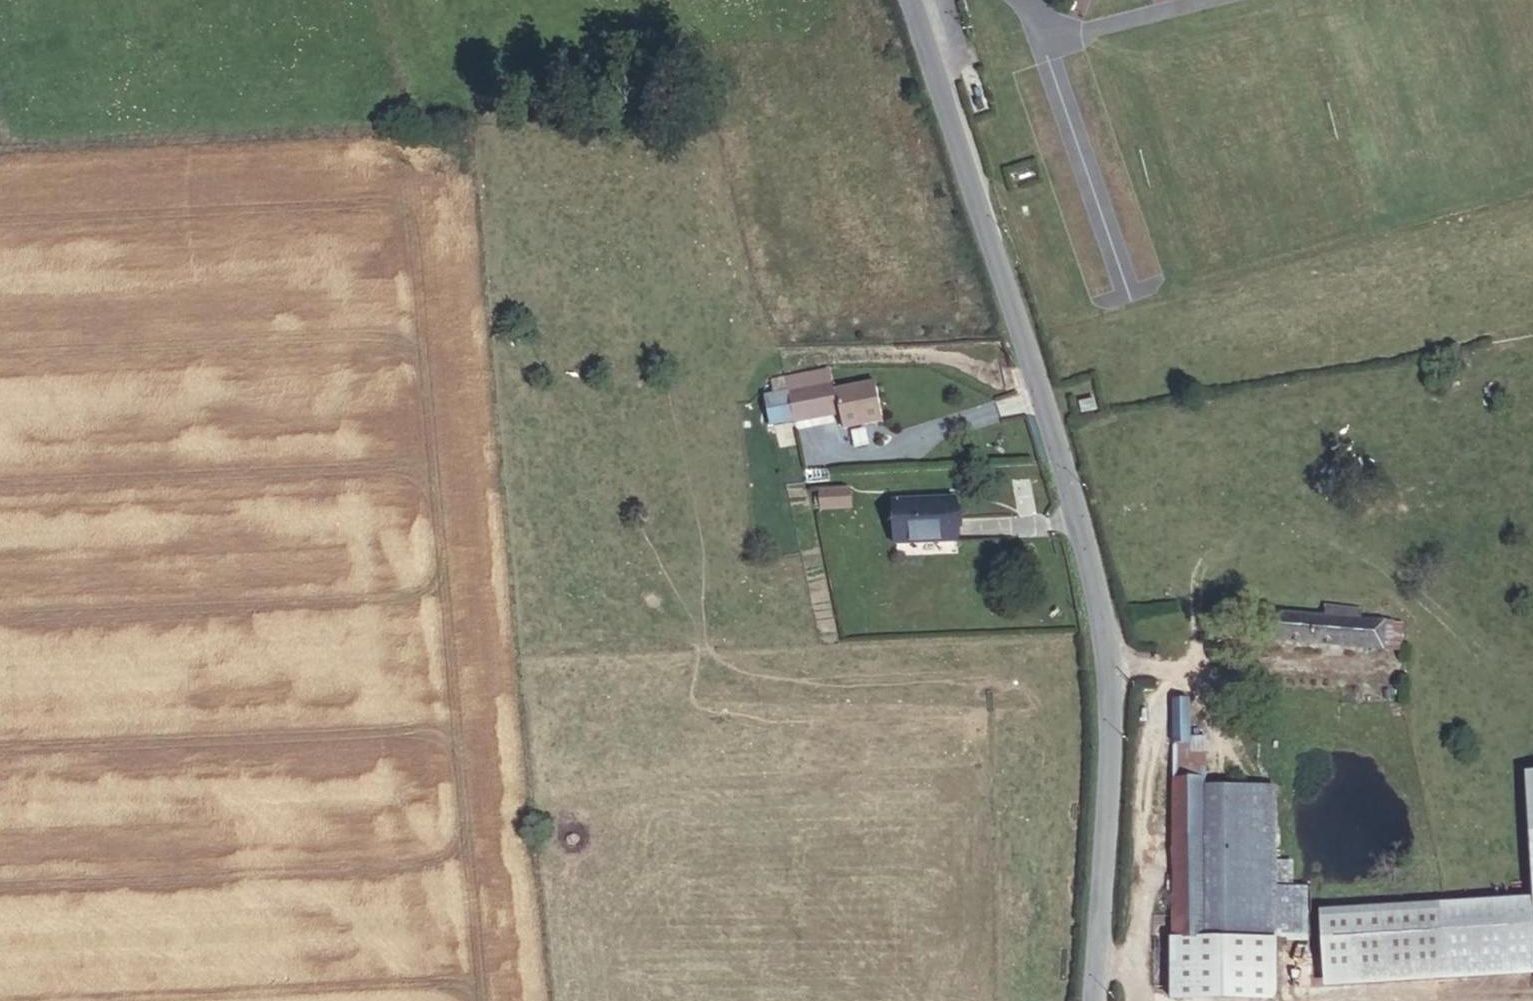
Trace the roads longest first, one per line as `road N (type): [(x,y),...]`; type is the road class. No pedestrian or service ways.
road 1 (unclassified): [(1093,1000),(1112,714),(1104,627),(1066,476),(909,0)]

